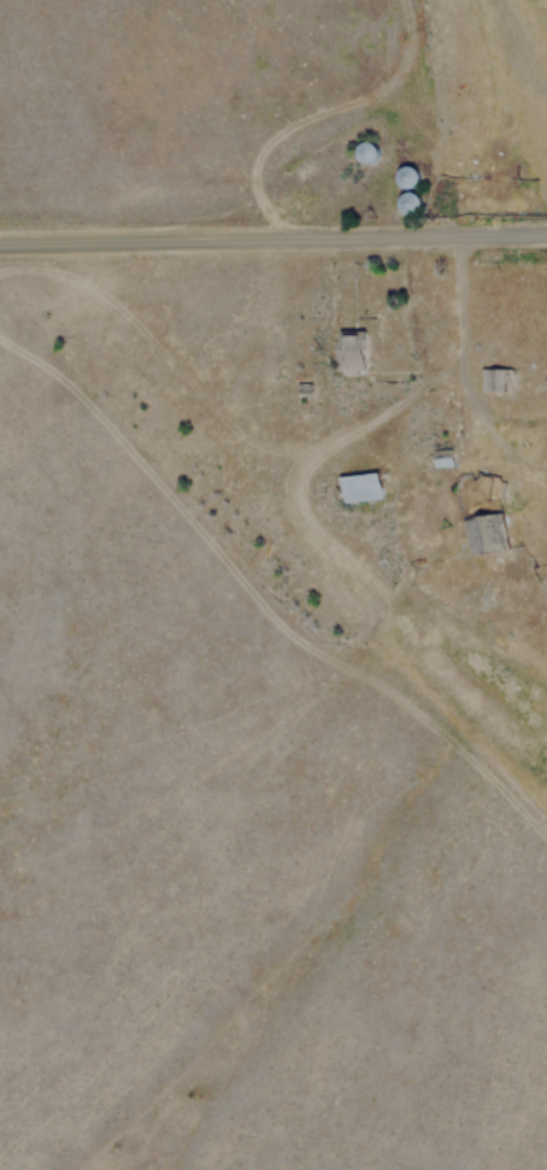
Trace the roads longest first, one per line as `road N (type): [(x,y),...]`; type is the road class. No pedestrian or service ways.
road 1 (residential): [(0,240),(546,235)]

